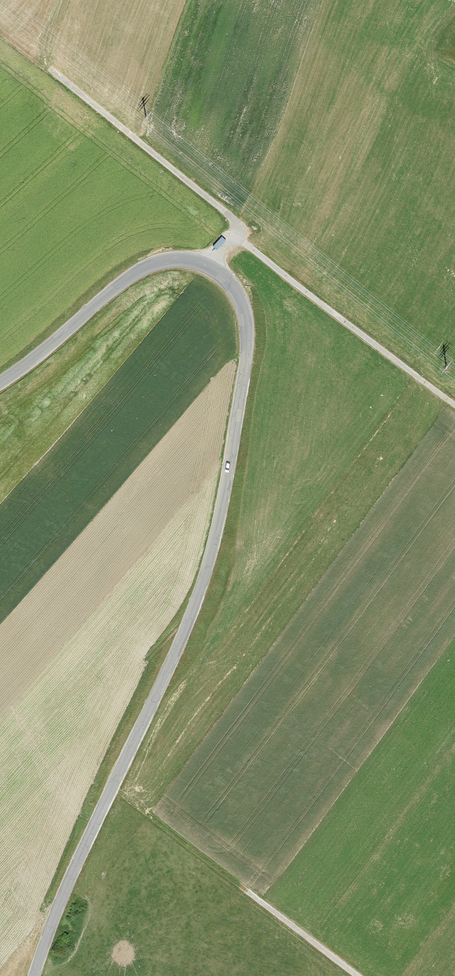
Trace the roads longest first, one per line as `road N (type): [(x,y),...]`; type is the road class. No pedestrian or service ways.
road 1 (tertiary): [(0,385),(152,266),(211,267),(243,303),(245,380),(206,576),(35,975)]
road 2 (track): [(361,975),(118,780)]
road 3 (track): [(211,267),(238,223),(49,69)]
road 4 (track): [(231,233),(454,405)]

